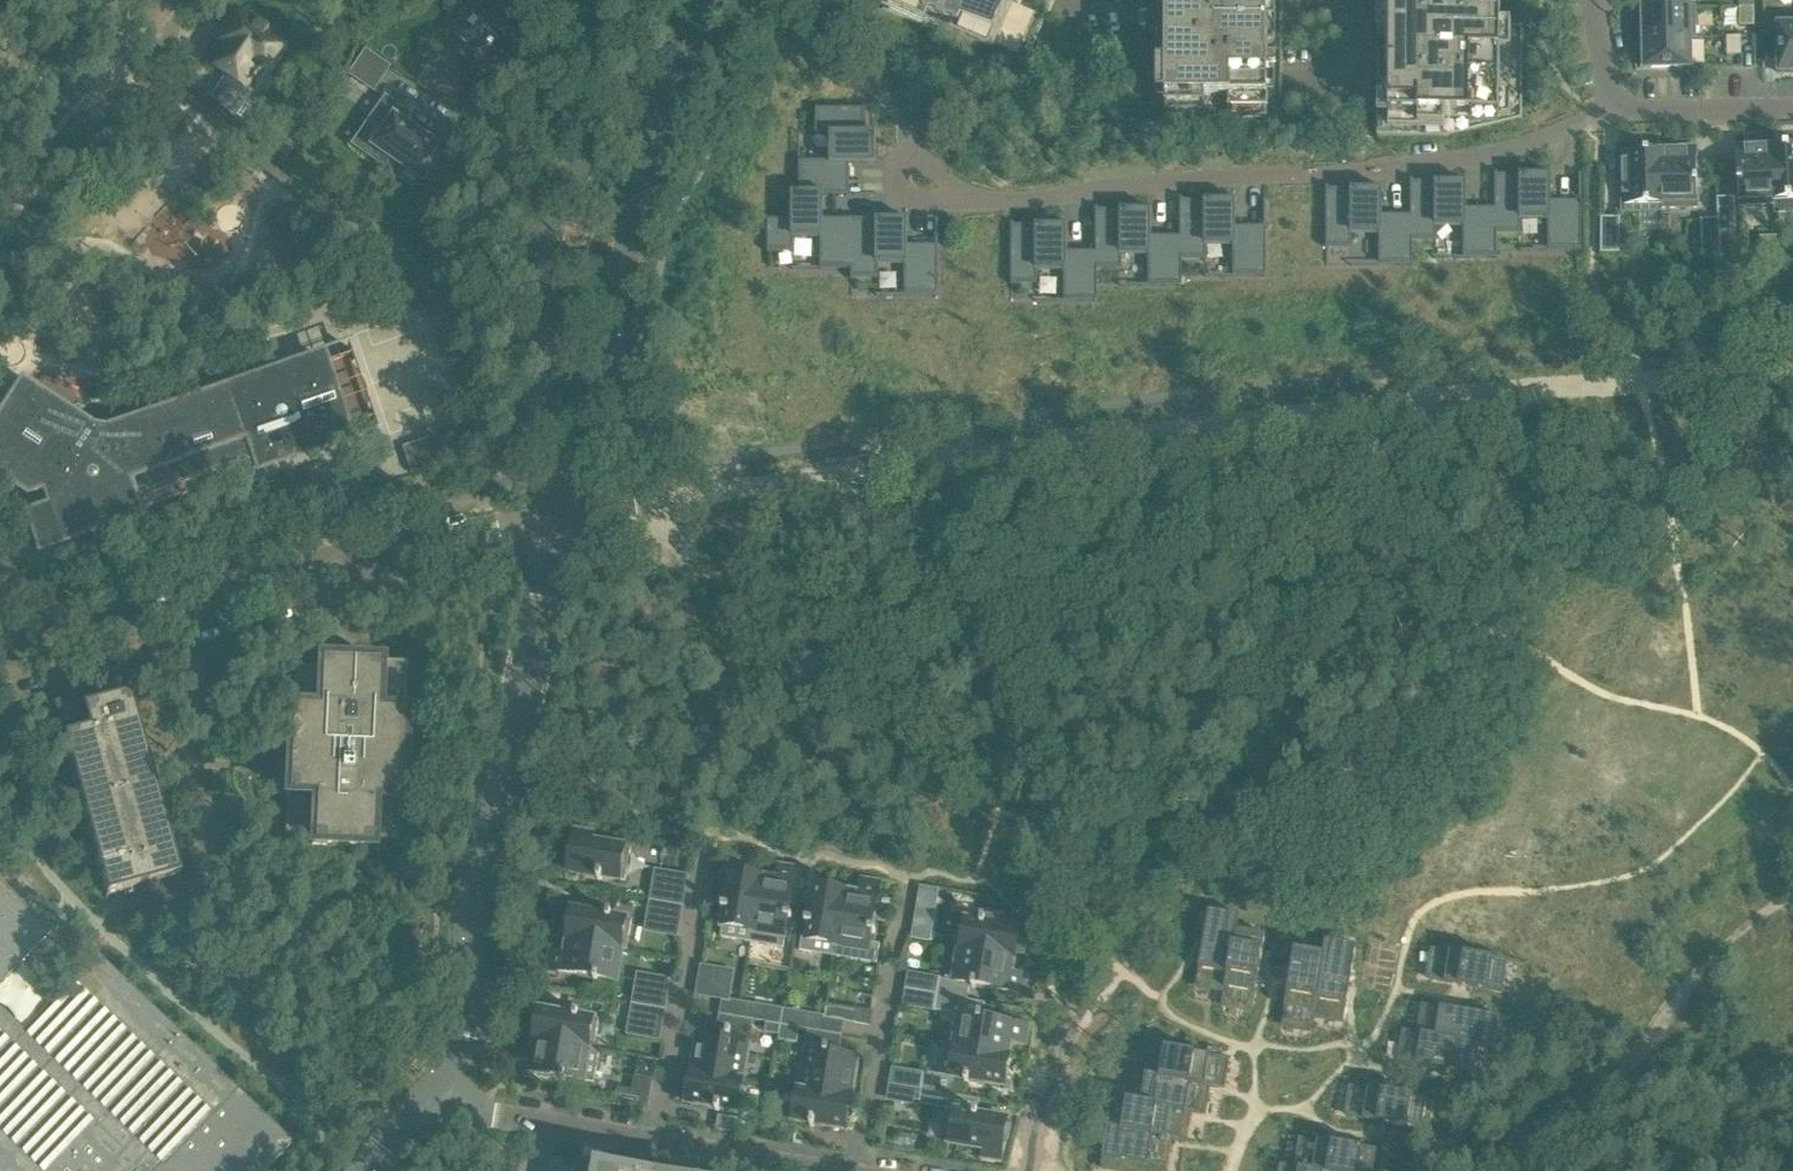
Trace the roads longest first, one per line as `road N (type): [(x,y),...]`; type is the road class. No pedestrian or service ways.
road 1 (track): [(1792,382),(1690,379),(1413,400),(562,512)]
road 2 (residential): [(1618,111),(1469,159),(970,200)]
road 3 (tertiary): [(562,512),(478,856),(464,1036),(437,1090)]
road 4 (residential): [(562,512),(0,662)]
road 5 (tertiary): [(681,60),(620,107),(577,167),(553,221),(543,279),(553,370),(586,453)]
road 6 (tertiary): [(586,453),(613,421),(616,280),(681,60)]
road 7 (residential): [(655,1143),(705,851)]
road 8 (residential): [(857,1170),(904,887)]
road 9 (residential): [(0,225),(161,0)]
road 10 (residential): [(437,1090),(488,1114),(655,1143)]
road 11 (residential): [(1618,111),(1792,109)]
road 12 (residential): [(655,1143),(821,1170)]
road 13 (residential): [(970,200),(903,194),(892,165),(912,151),(947,180)]

